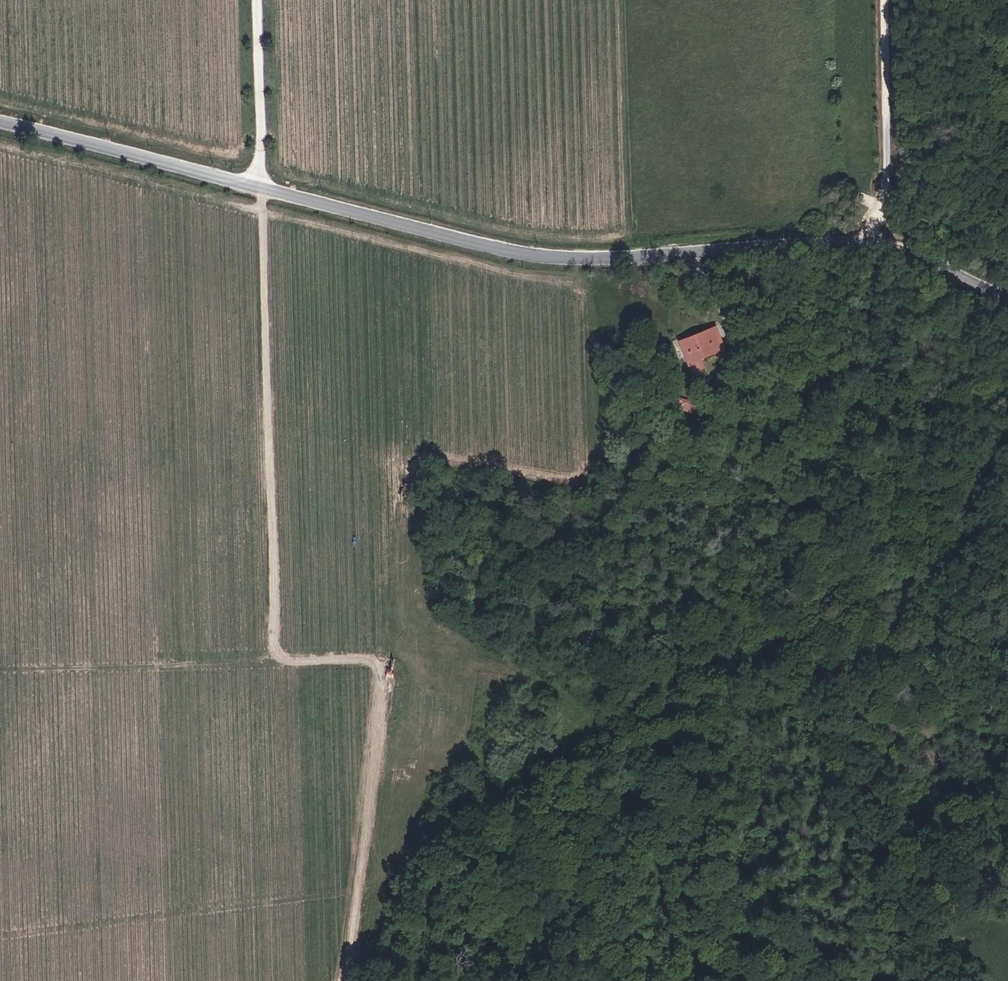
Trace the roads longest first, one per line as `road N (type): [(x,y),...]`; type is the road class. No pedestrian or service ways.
road 1 (tertiary): [(1007,300),(879,234),(552,258),(0,121)]

